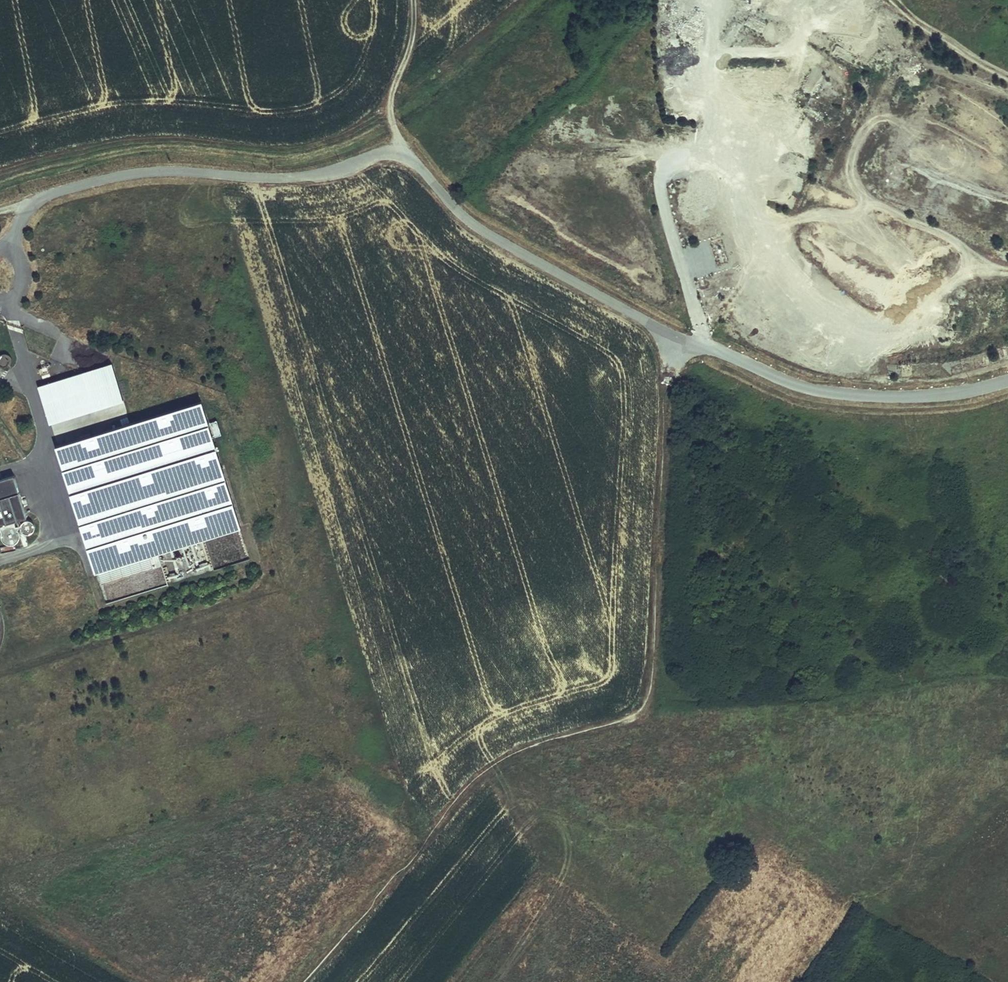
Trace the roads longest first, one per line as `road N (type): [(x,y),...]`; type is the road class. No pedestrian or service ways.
road 1 (unclassified): [(1007,382),(924,398),(798,386),(683,340),(479,228),(402,152),(288,179),(115,176),(33,204),(9,252)]
road 2 (track): [(302,981),(498,760),(558,734),(619,725),(641,714),(654,694),(668,381),(683,340)]

